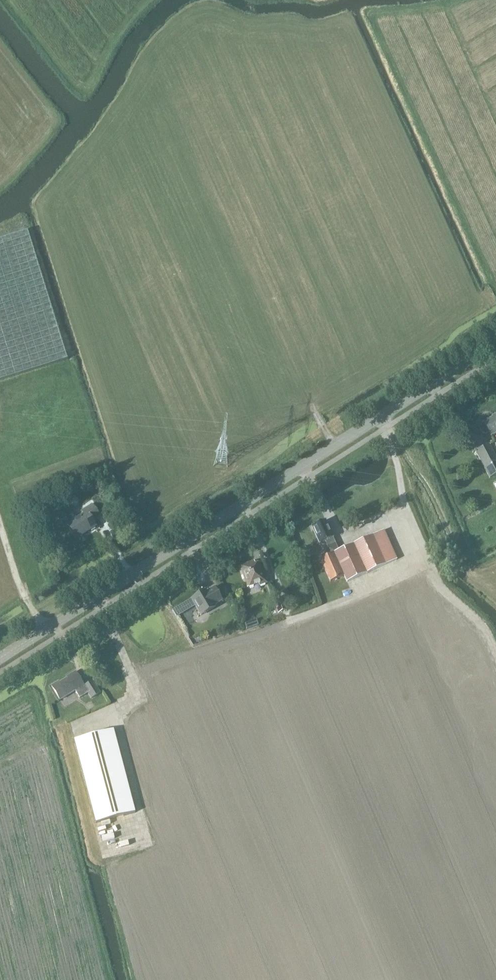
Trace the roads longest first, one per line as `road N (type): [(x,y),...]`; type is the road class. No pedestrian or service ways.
road 1 (tertiary): [(0,658),(495,344)]
road 2 (track): [(464,0),(372,15),(495,287)]

